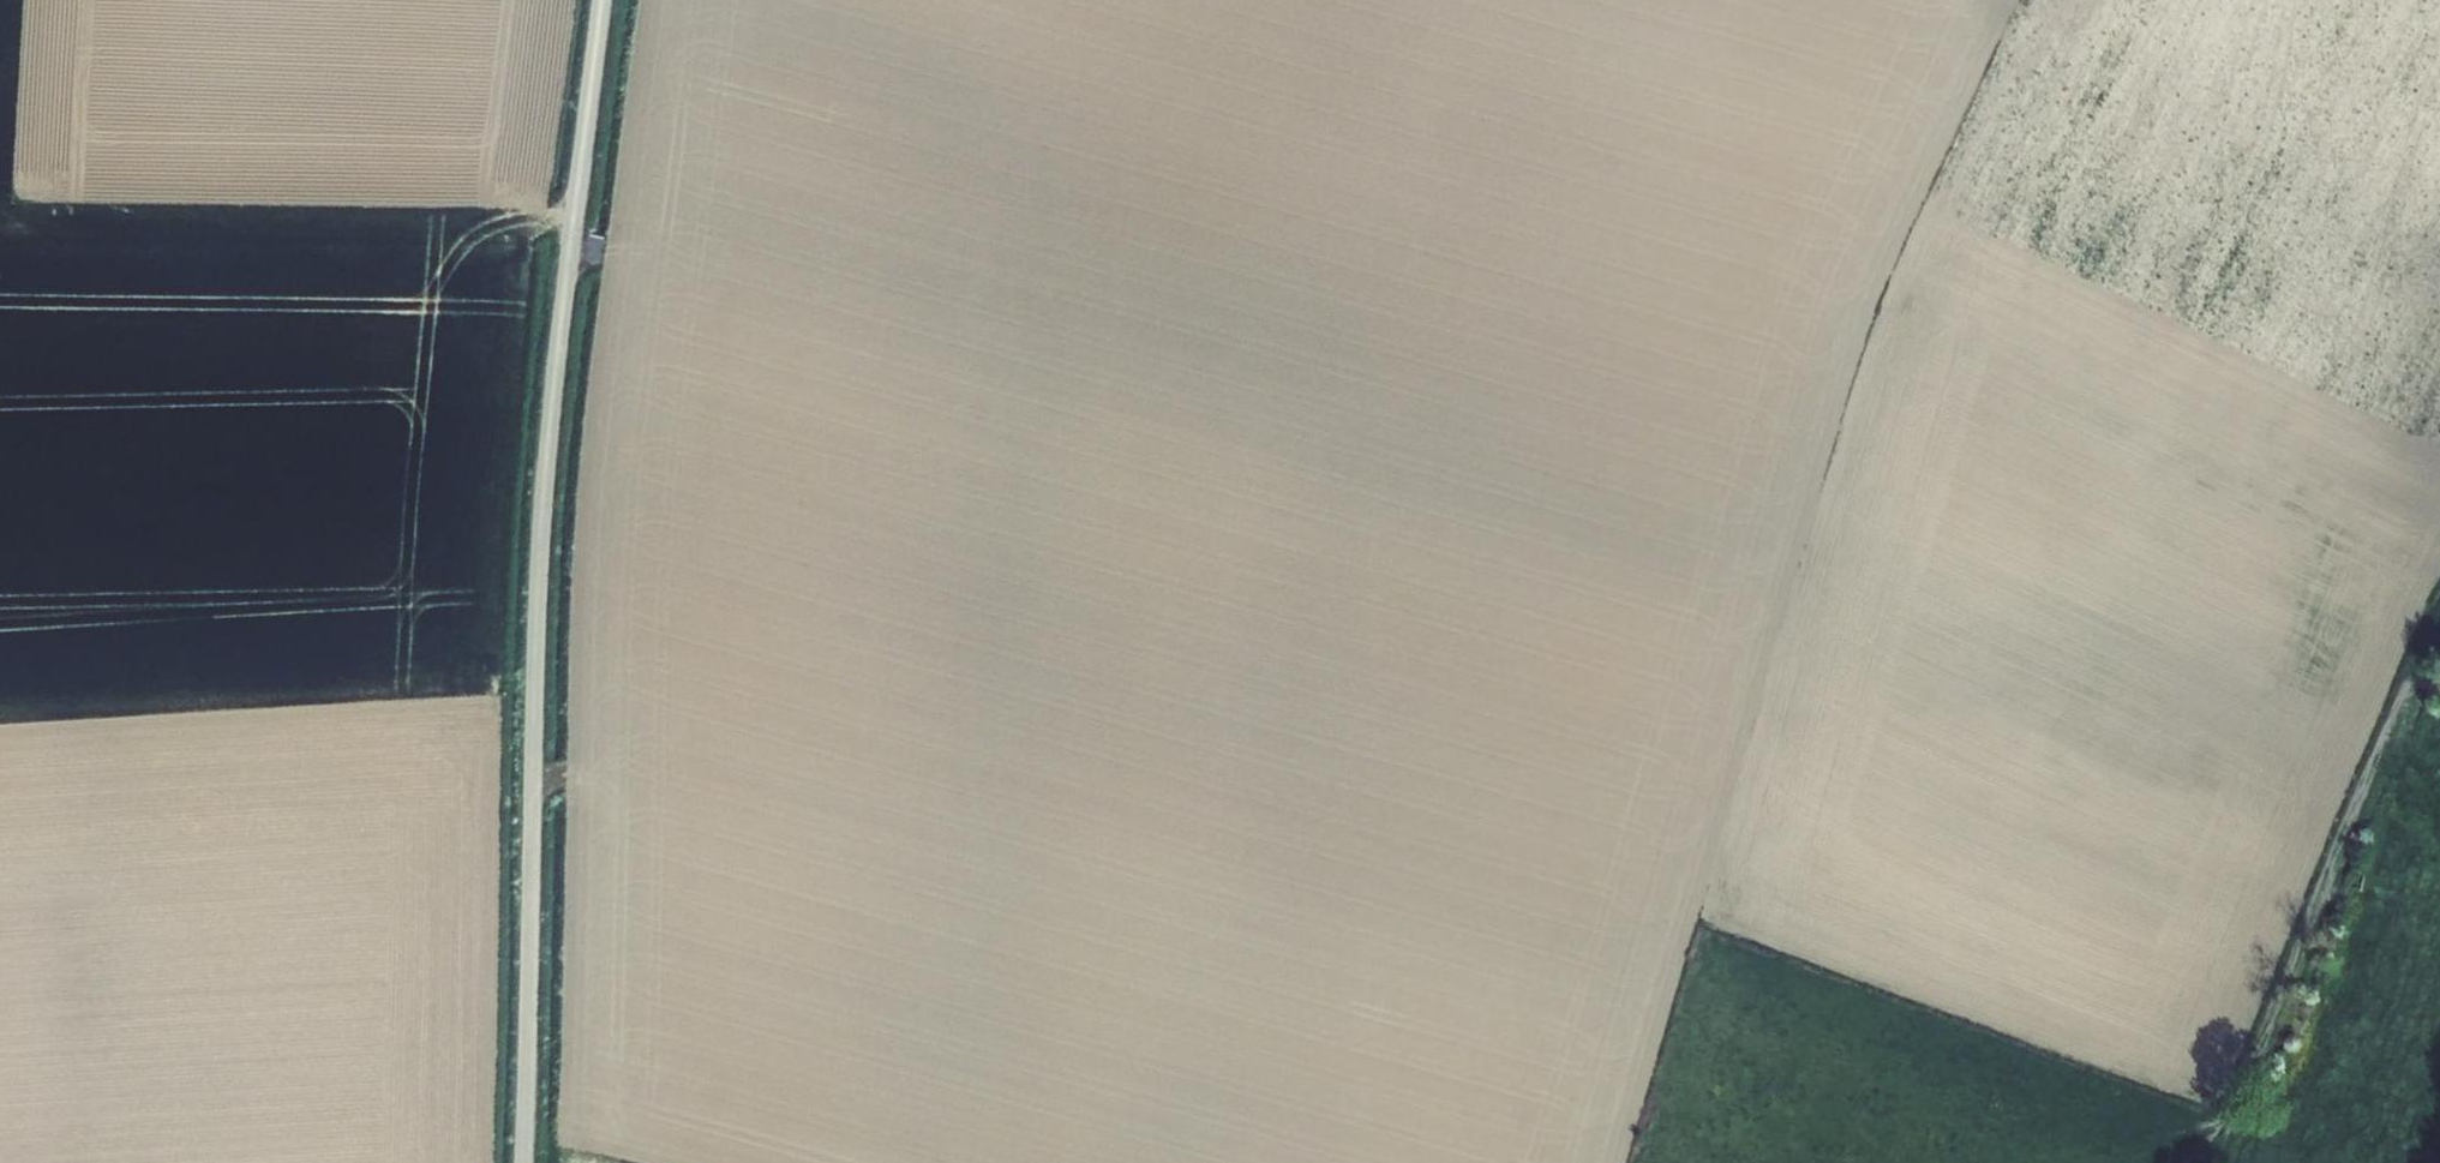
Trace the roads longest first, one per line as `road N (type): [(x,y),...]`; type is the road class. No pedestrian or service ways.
road 1 (unclassified): [(523,1162),(541,526),(601,0)]
road 2 (track): [(2439,634),(2271,1041)]

